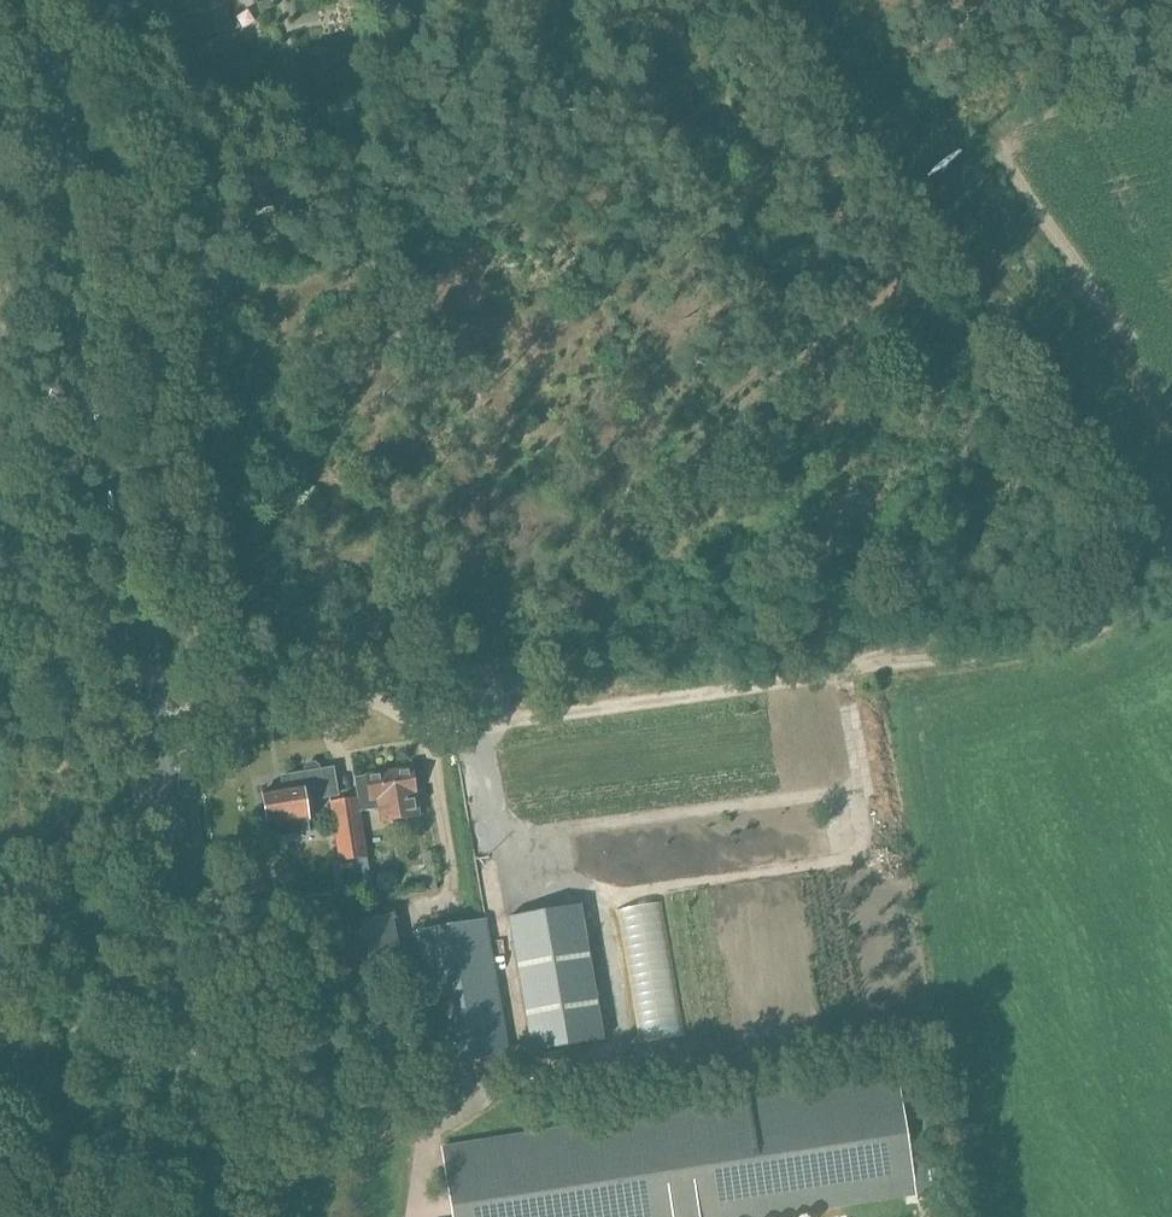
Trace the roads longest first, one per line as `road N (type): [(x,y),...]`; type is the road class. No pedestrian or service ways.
road 1 (secondary): [(236,1216),(43,0)]
road 2 (track): [(425,718),(509,714),(1053,642),(1171,566)]
road 3 (track): [(425,718),(454,898),(404,908),(433,1095),(418,1216)]
road 4 (track): [(425,718),(285,653),(153,672)]

